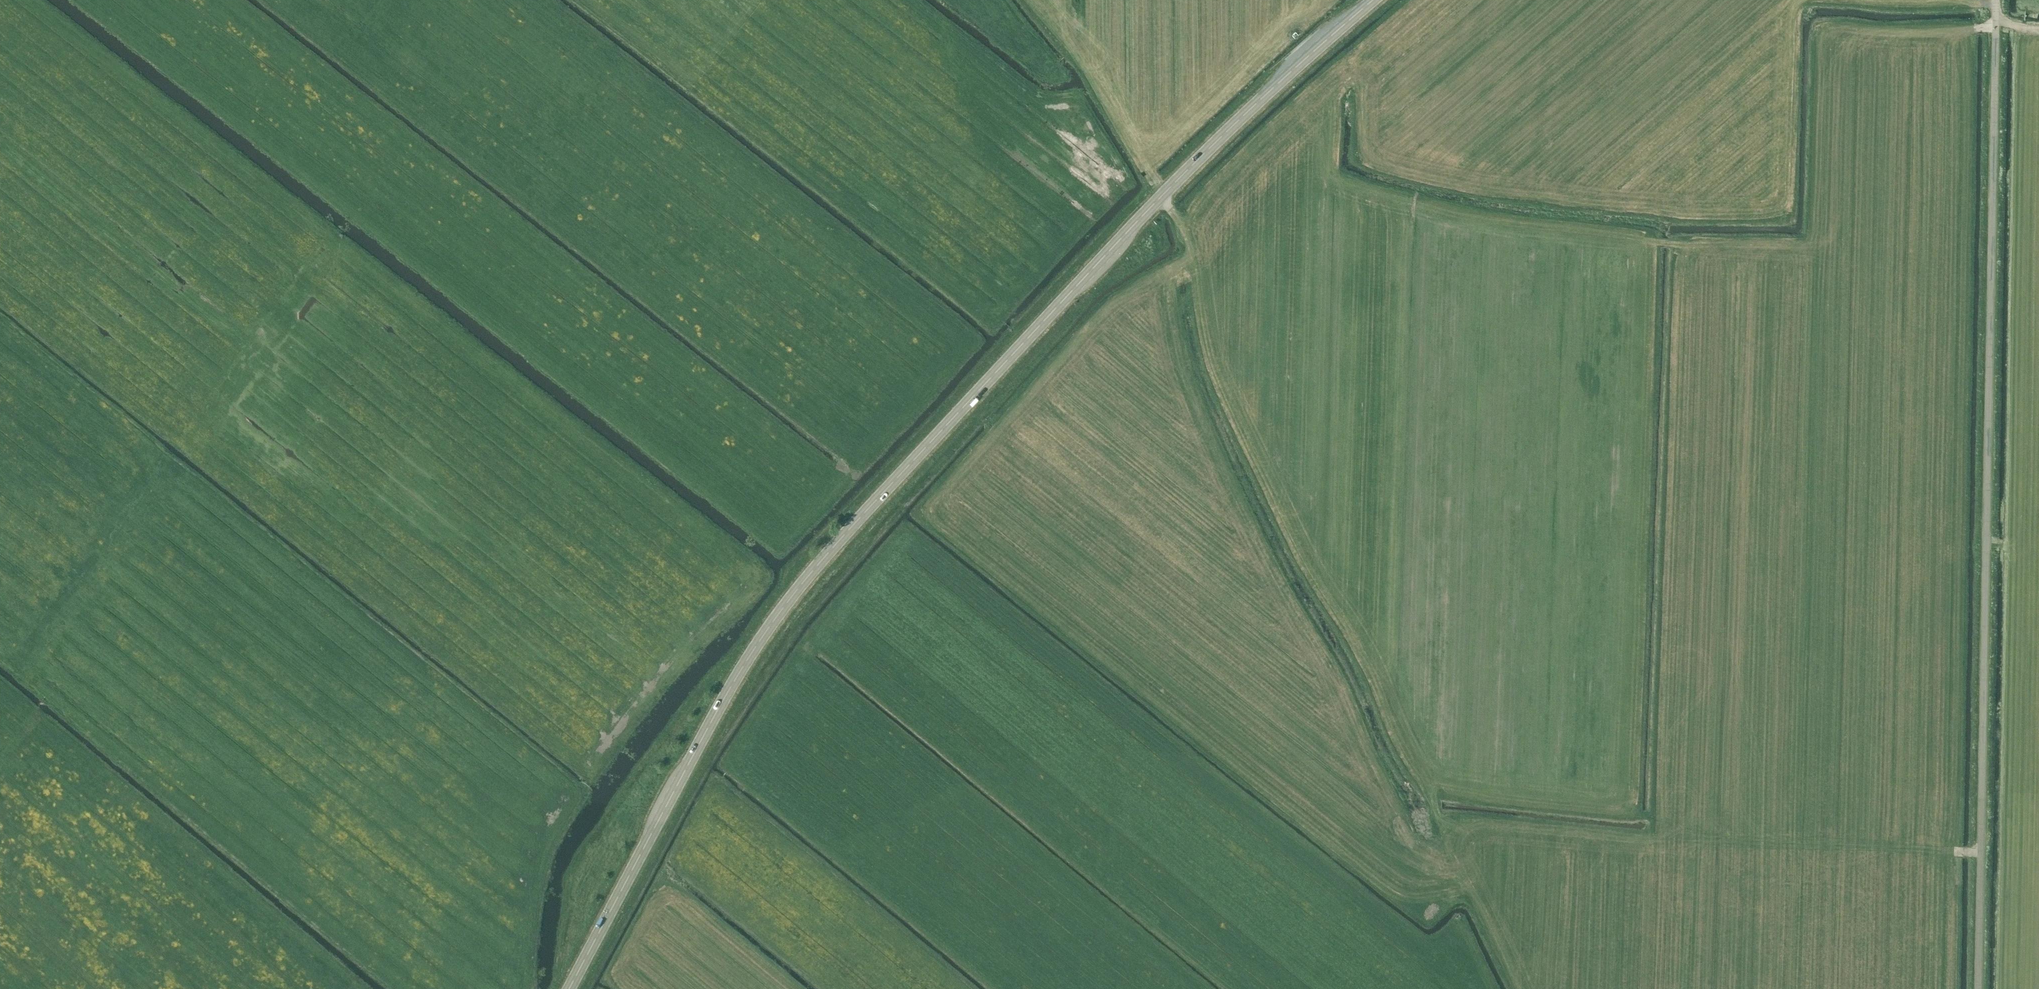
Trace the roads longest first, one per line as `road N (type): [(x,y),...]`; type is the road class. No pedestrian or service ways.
road 1 (primary): [(568,988),(781,605),(1155,202),(1373,0)]
road 2 (unclassified): [(1979,988),(1998,0)]
road 3 (track): [(1034,0),(1086,69),(1176,218),(1219,384),(1262,475)]

